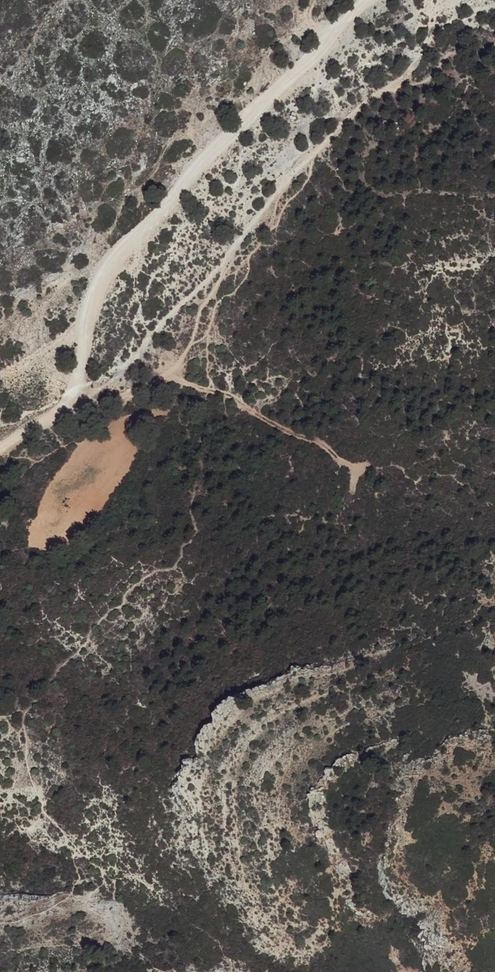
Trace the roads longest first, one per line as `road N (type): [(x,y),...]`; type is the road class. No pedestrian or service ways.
road 1 (track): [(0,447),(64,409),(79,384),(96,301),(126,252),(368,0)]

